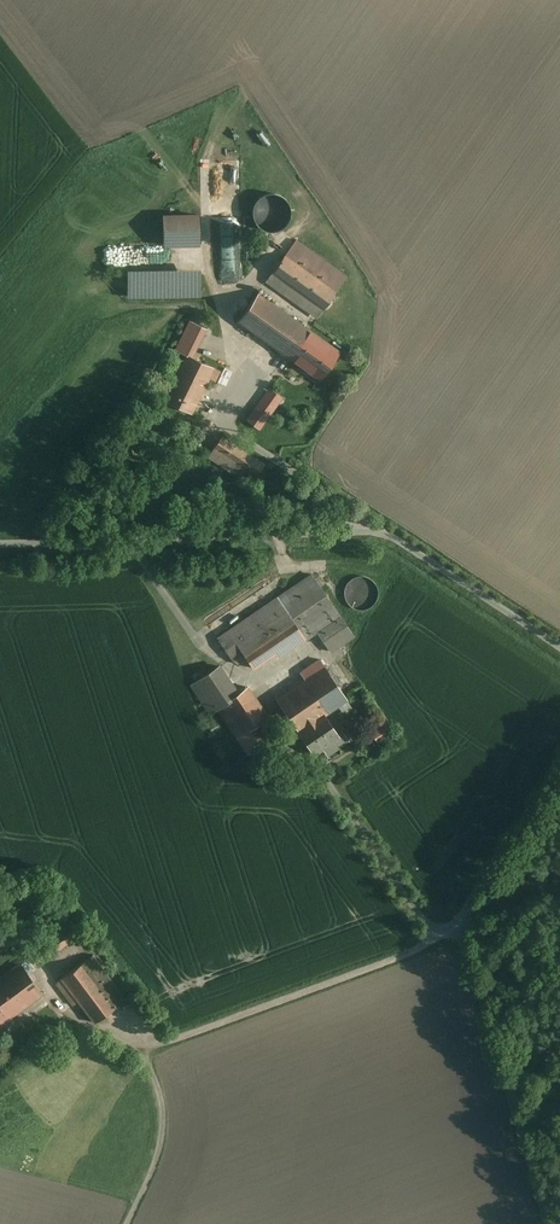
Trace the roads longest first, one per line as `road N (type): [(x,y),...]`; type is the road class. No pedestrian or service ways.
road 1 (unclassified): [(559,646),(393,536),(372,531),(0,544)]
road 2 (unclassified): [(559,751),(460,925),(545,1223)]

